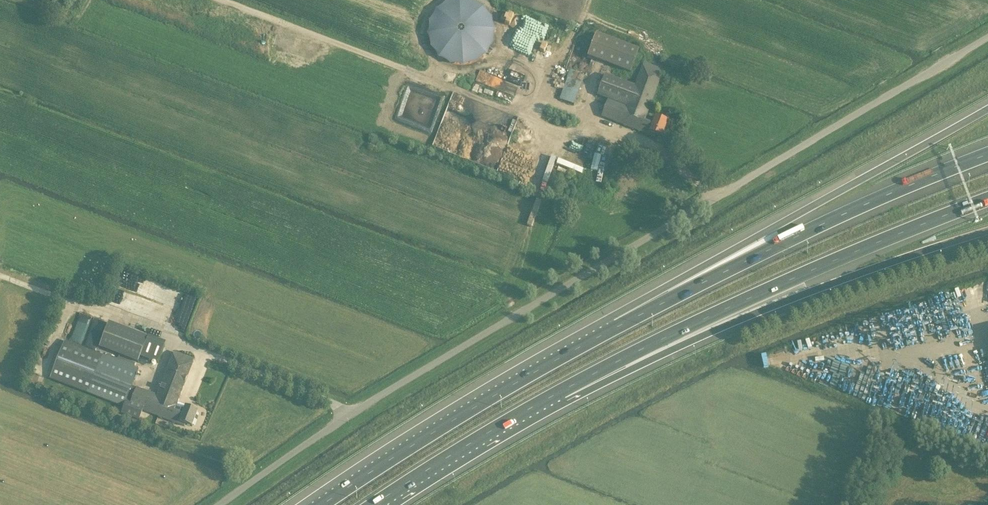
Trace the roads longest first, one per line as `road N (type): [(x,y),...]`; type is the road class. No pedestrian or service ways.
road 1 (unclassified): [(220,504),(364,406),(987,36)]
road 2 (motorway): [(556,393),(795,277),(987,199)]
road 3 (motorway): [(556,393),(987,231)]
road 4 (motorway): [(987,102),(617,326)]
road 5 (motorway): [(987,154),(826,222),(617,326)]
road 6 (track): [(599,131),(221,0)]
road 7 (motorway): [(617,326),(324,504)]
road 8 (motorway): [(374,504),(556,393)]

